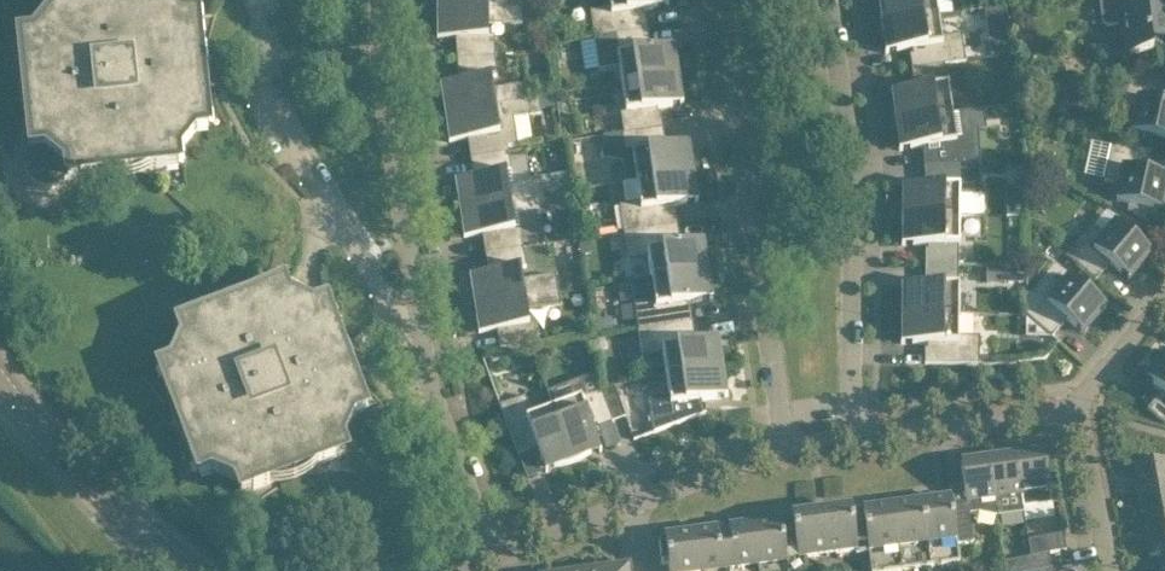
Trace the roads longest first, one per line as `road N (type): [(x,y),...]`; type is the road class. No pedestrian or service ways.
road 1 (residential): [(780,449),(756,213),(723,0)]
road 2 (residential): [(861,436),(850,316),(857,165),(835,0)]
road 3 (residential): [(267,0),(260,36),(277,105),(402,312),(421,320)]
road 4 (residential): [(421,320),(378,0)]
road 5 (residential): [(501,552),(780,449)]
road 6 (residential): [(501,552),(461,477),(421,320)]
road 7 (residential): [(173,570),(0,395)]
road 8 (residential): [(861,436),(1084,407)]
road 9 (residential): [(1114,570),(1084,407)]
road 10 (residential): [(1084,407),(1164,299)]

